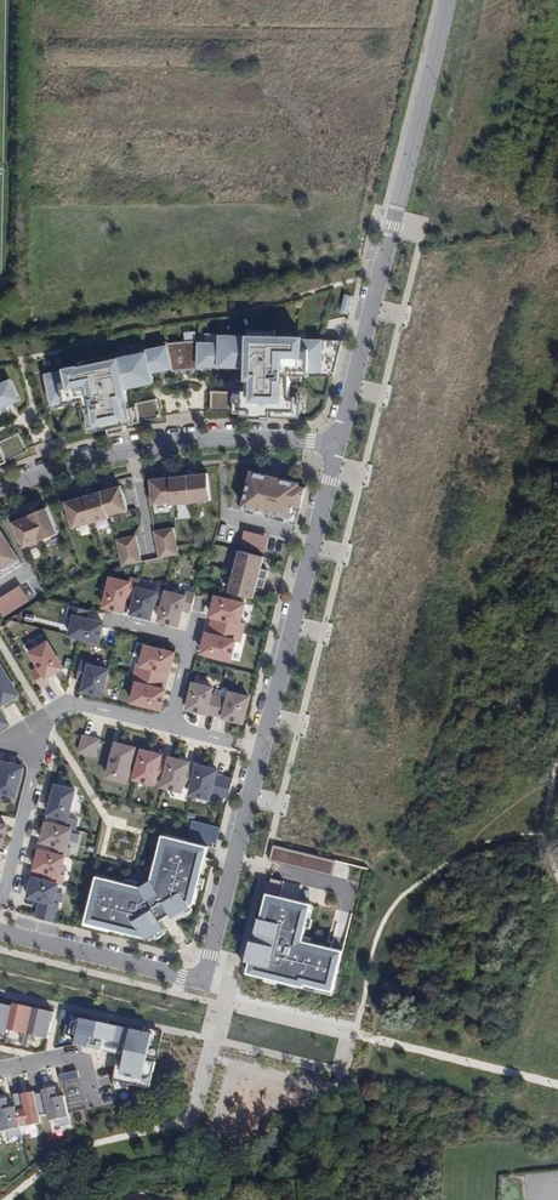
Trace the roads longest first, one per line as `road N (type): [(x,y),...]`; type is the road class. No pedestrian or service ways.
road 1 (residential): [(337,444),(453,0)]
road 2 (residential): [(0,931),(202,982),(262,748)]
road 3 (residential): [(262,748),(316,539)]
road 4 (residential): [(131,446),(192,436),(337,444)]
road 5 (residential): [(33,749),(47,716),(76,702),(169,725)]
road 6 (residential): [(0,893),(33,749)]
road 7 (residential): [(0,485),(131,446)]
road 8 (residential): [(282,530),(224,515),(220,529),(278,544)]

